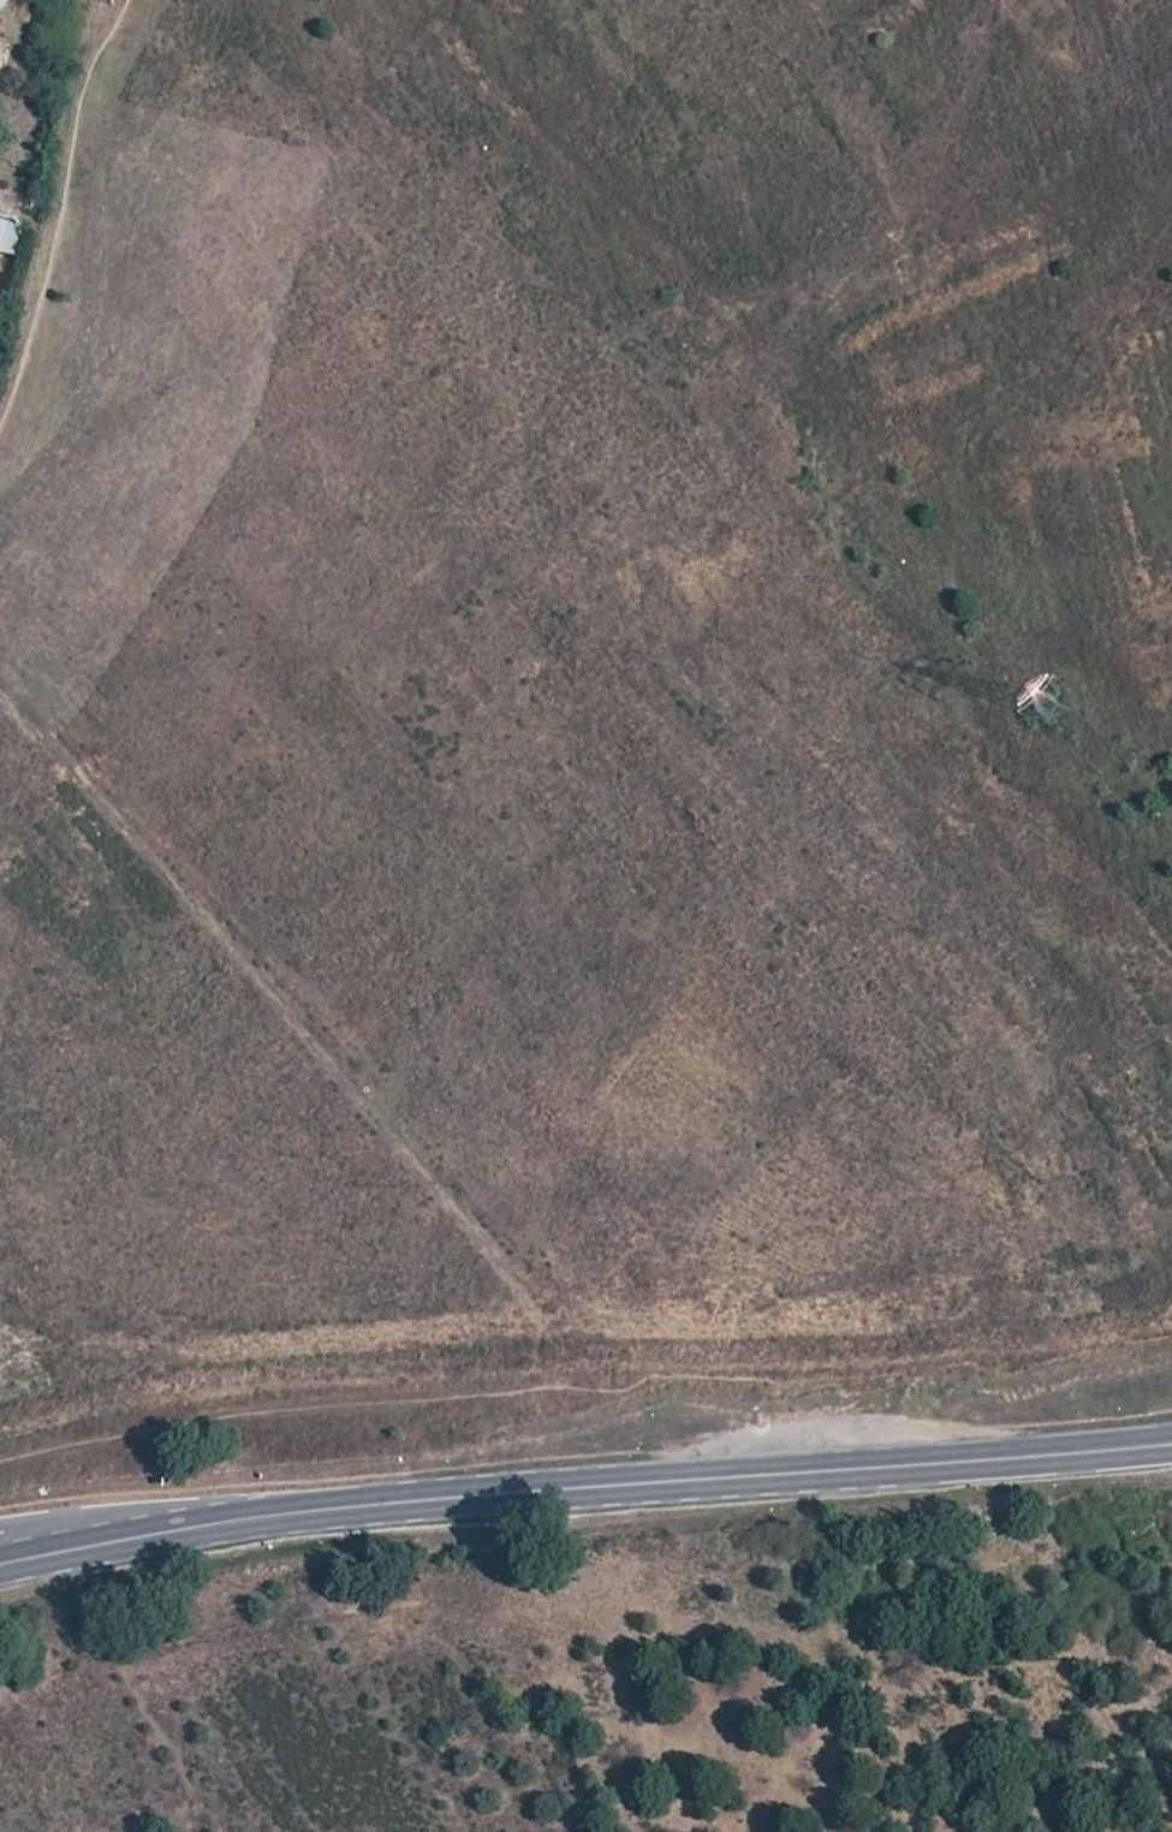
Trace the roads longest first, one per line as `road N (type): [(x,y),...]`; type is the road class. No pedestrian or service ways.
road 1 (secondary): [(294,1507),(1171,1445)]
road 2 (secondary): [(0,1561),(294,1507)]
road 3 (unclassified): [(294,1507),(0,1534)]

